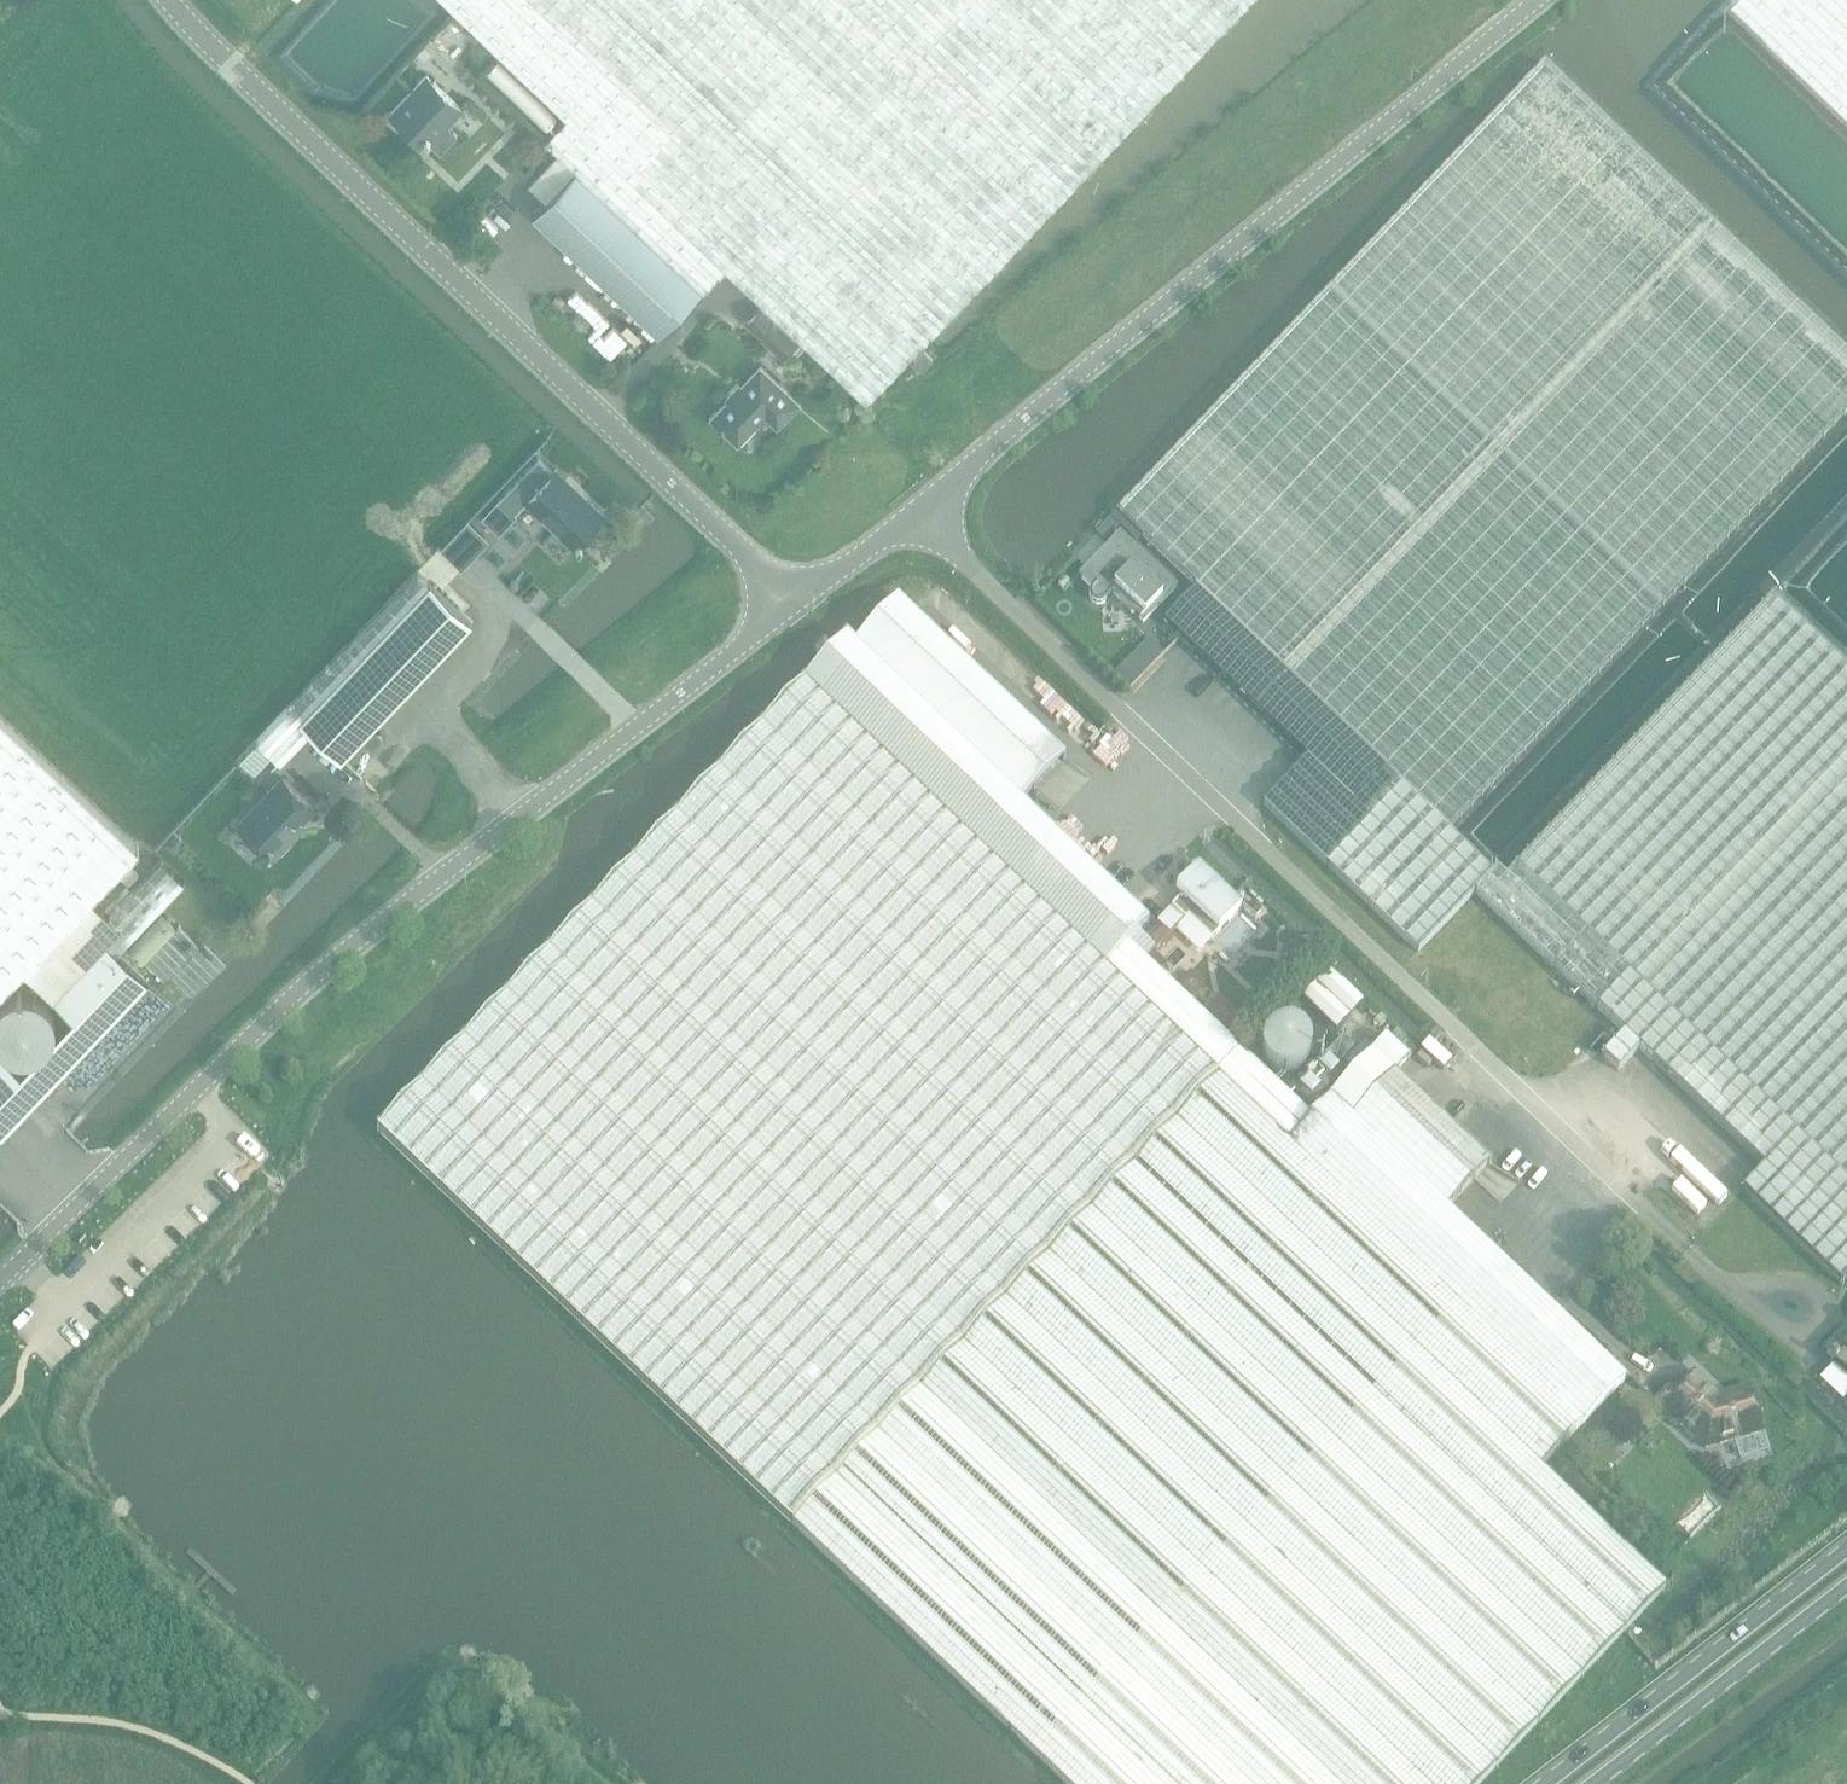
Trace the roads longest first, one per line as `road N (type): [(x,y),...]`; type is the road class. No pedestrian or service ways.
road 1 (unclassified): [(795,602),(324,967),(0,1281)]
road 2 (unclassified): [(913,513),(1652,1217)]
road 3 (tertiary): [(795,602),(169,0)]
road 4 (tertiary): [(913,513),(1536,0)]
road 5 (primary): [(1846,1549),(1544,1783)]
road 6 (primary): [(1593,1783),(1846,1587)]
road 7 (tertiary): [(795,602),(913,513)]

